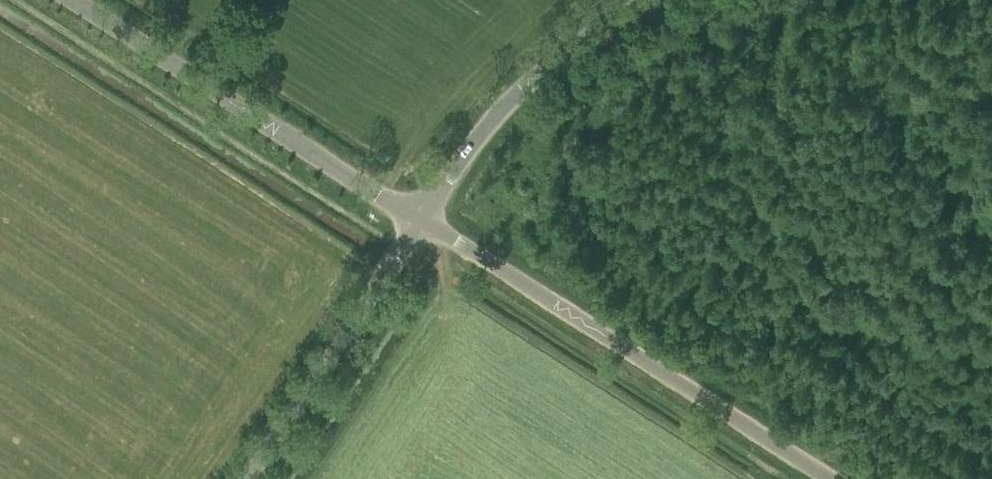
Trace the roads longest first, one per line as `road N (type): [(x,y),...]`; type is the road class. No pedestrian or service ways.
road 1 (unclassified): [(827,478),(418,215)]
road 2 (unclassified): [(418,215),(91,0)]
road 3 (unclassified): [(240,478),(418,215)]
road 4 (unclassified): [(418,215),(539,74),(645,0)]

